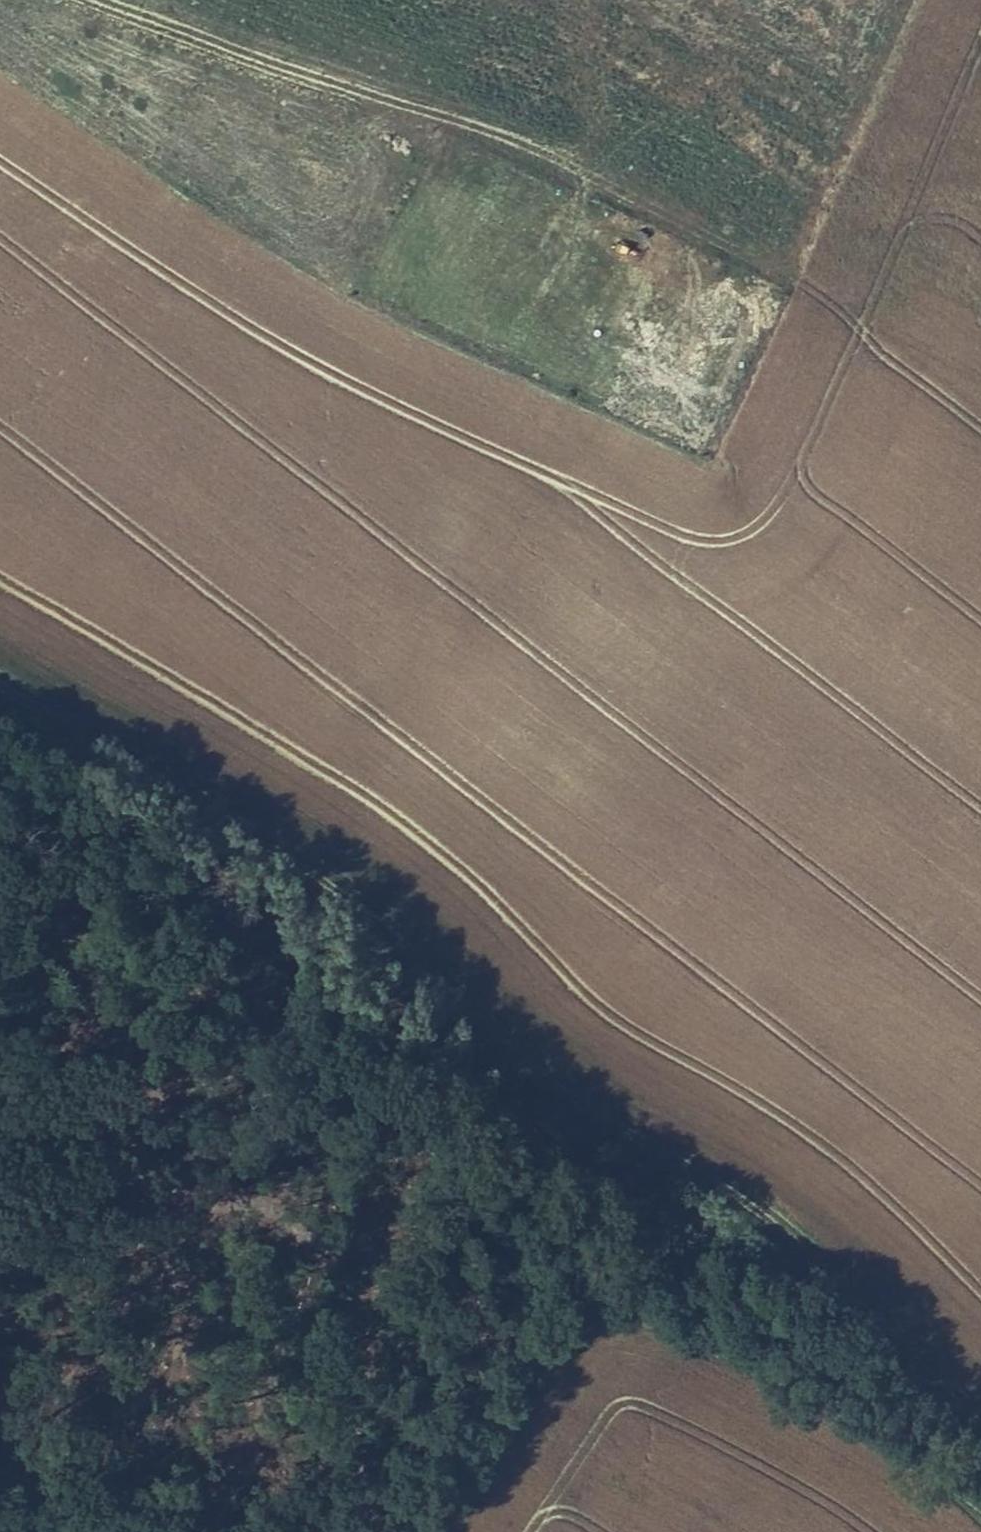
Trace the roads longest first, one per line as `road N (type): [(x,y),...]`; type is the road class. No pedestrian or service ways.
road 1 (track): [(632,1313),(800,1390),(980,1515)]

